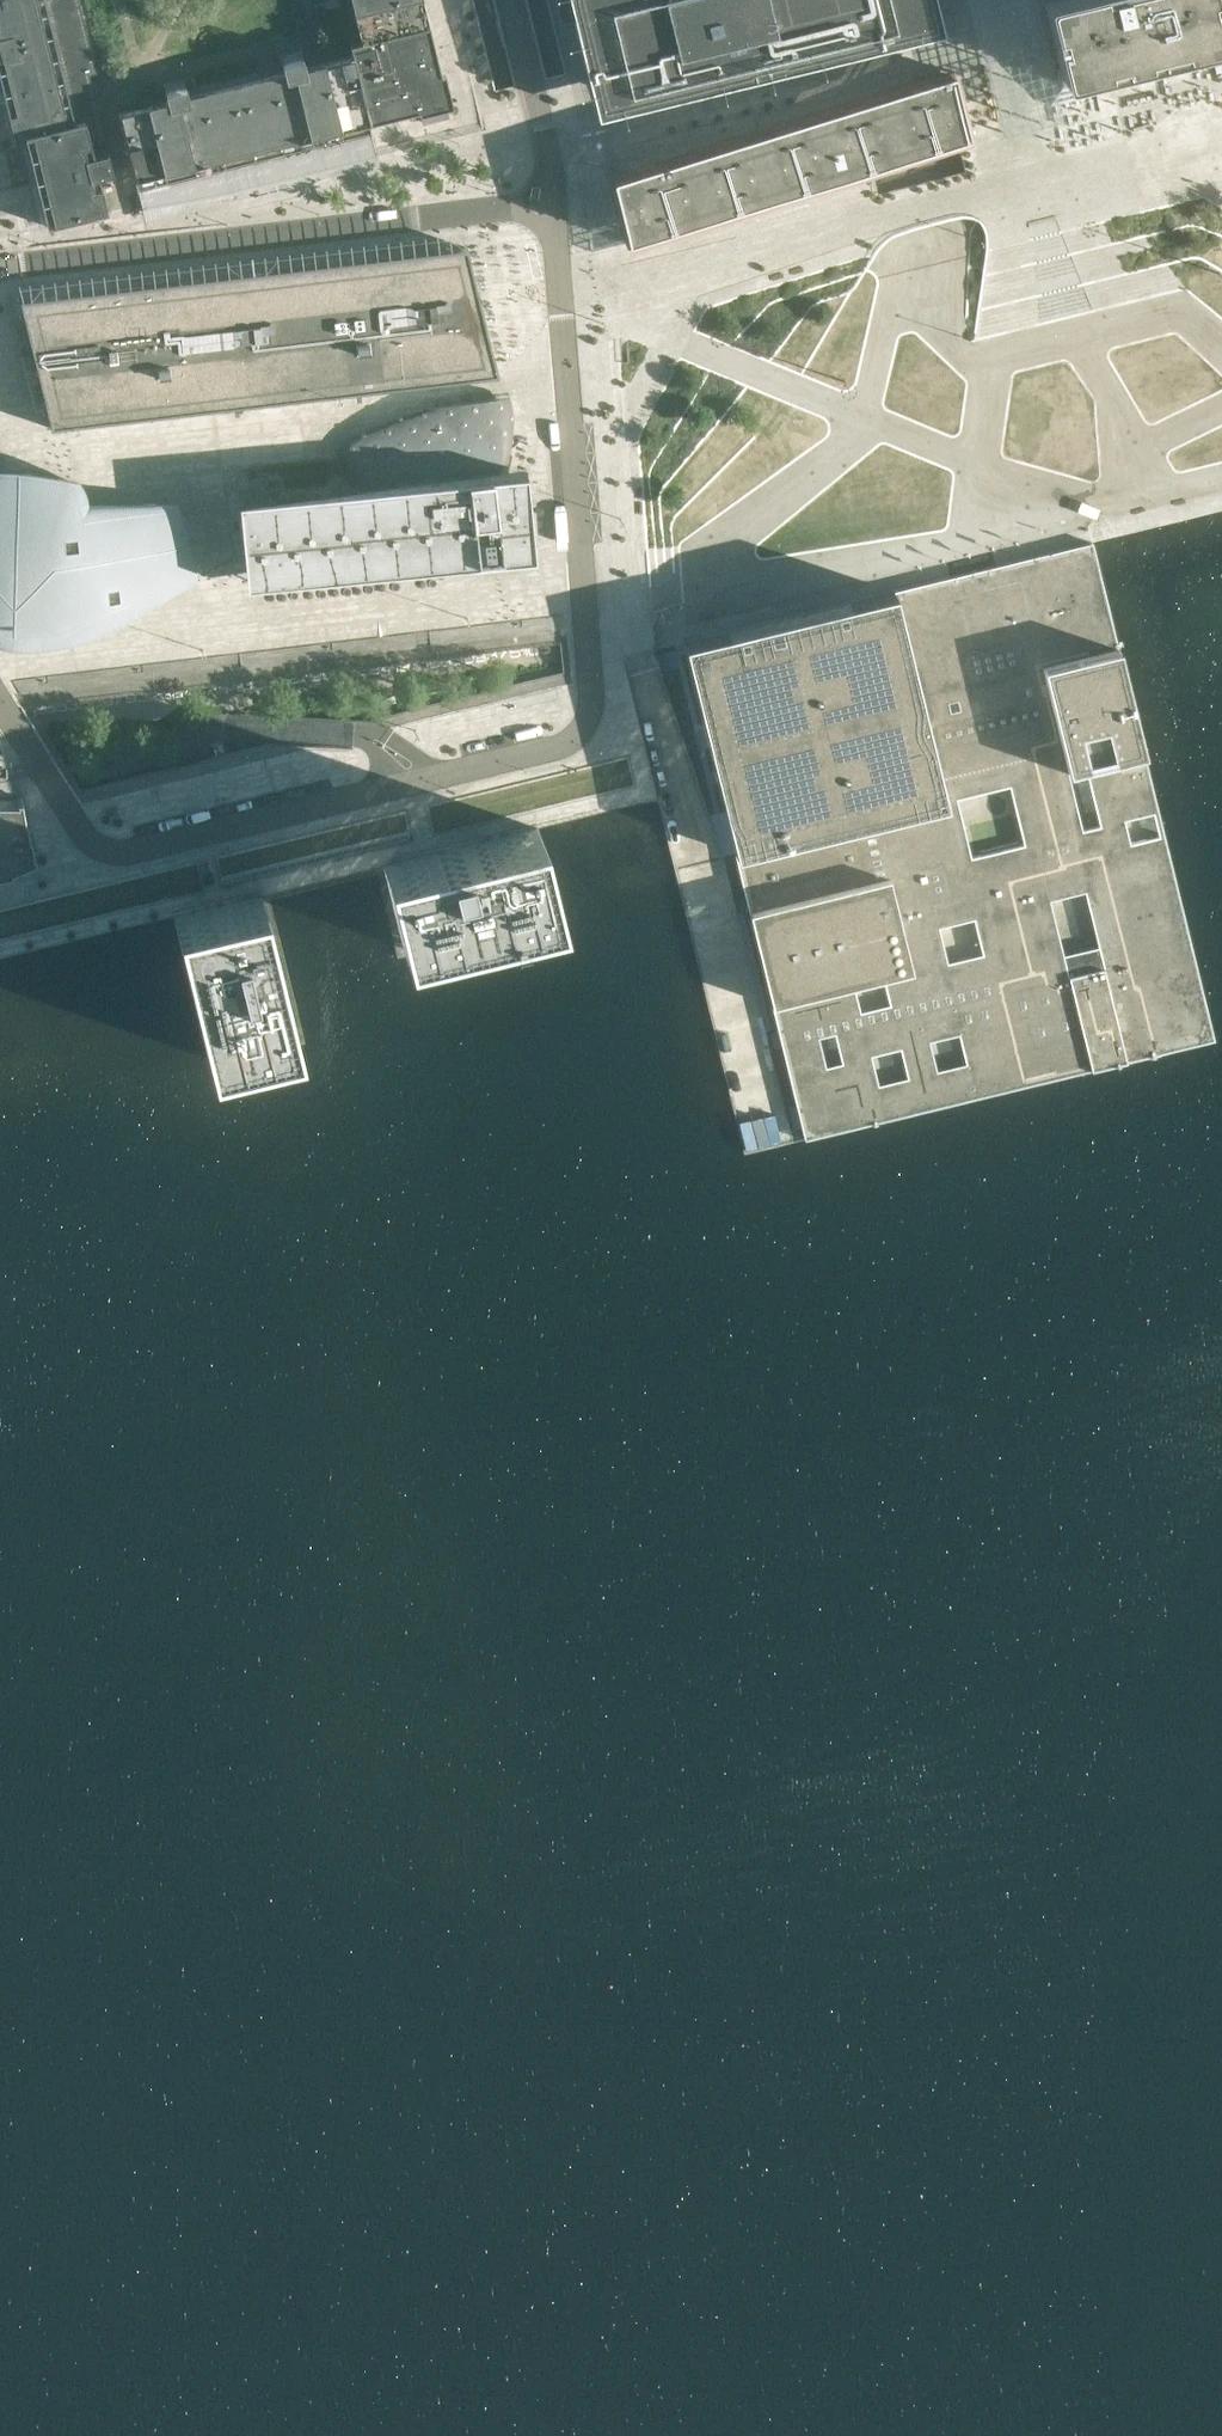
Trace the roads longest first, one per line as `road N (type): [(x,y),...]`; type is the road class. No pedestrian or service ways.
road 1 (residential): [(0,705),(76,835),(99,860),(131,865),(561,758),(587,734),(592,698),(555,218)]
road 2 (residential): [(0,271),(503,212),(555,218)]
road 3 (residential): [(555,218),(510,0)]

